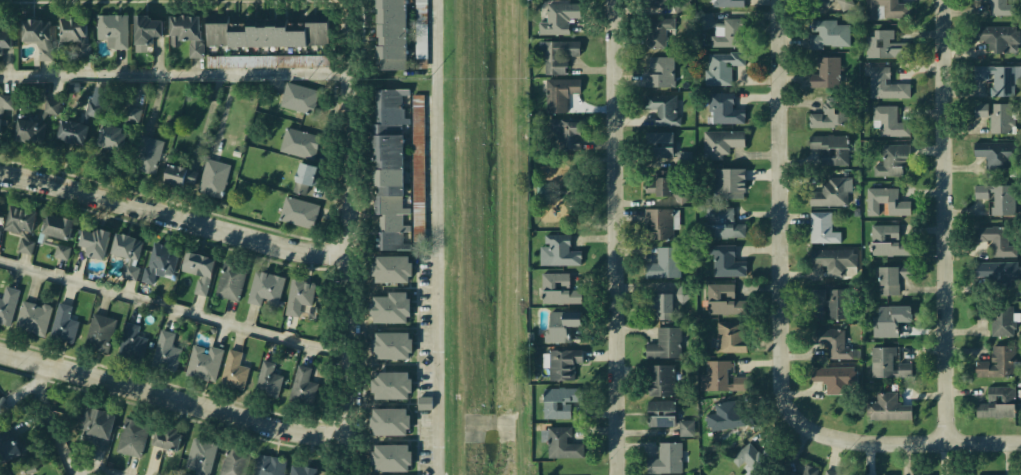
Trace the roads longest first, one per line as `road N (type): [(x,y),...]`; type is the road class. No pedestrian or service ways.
road 1 (residential): [(356,474),(350,0)]
road 2 (residential): [(621,474),(617,0)]
road 3 (residential): [(848,438),(802,418),(785,381),(783,0)]
road 4 (residential): [(950,442),(947,0)]
road 5 (residential): [(0,350),(294,430),(356,438)]
road 6 (residential): [(0,174),(291,248),(356,252)]
road 7 (residential): [(1020,442),(848,438)]

